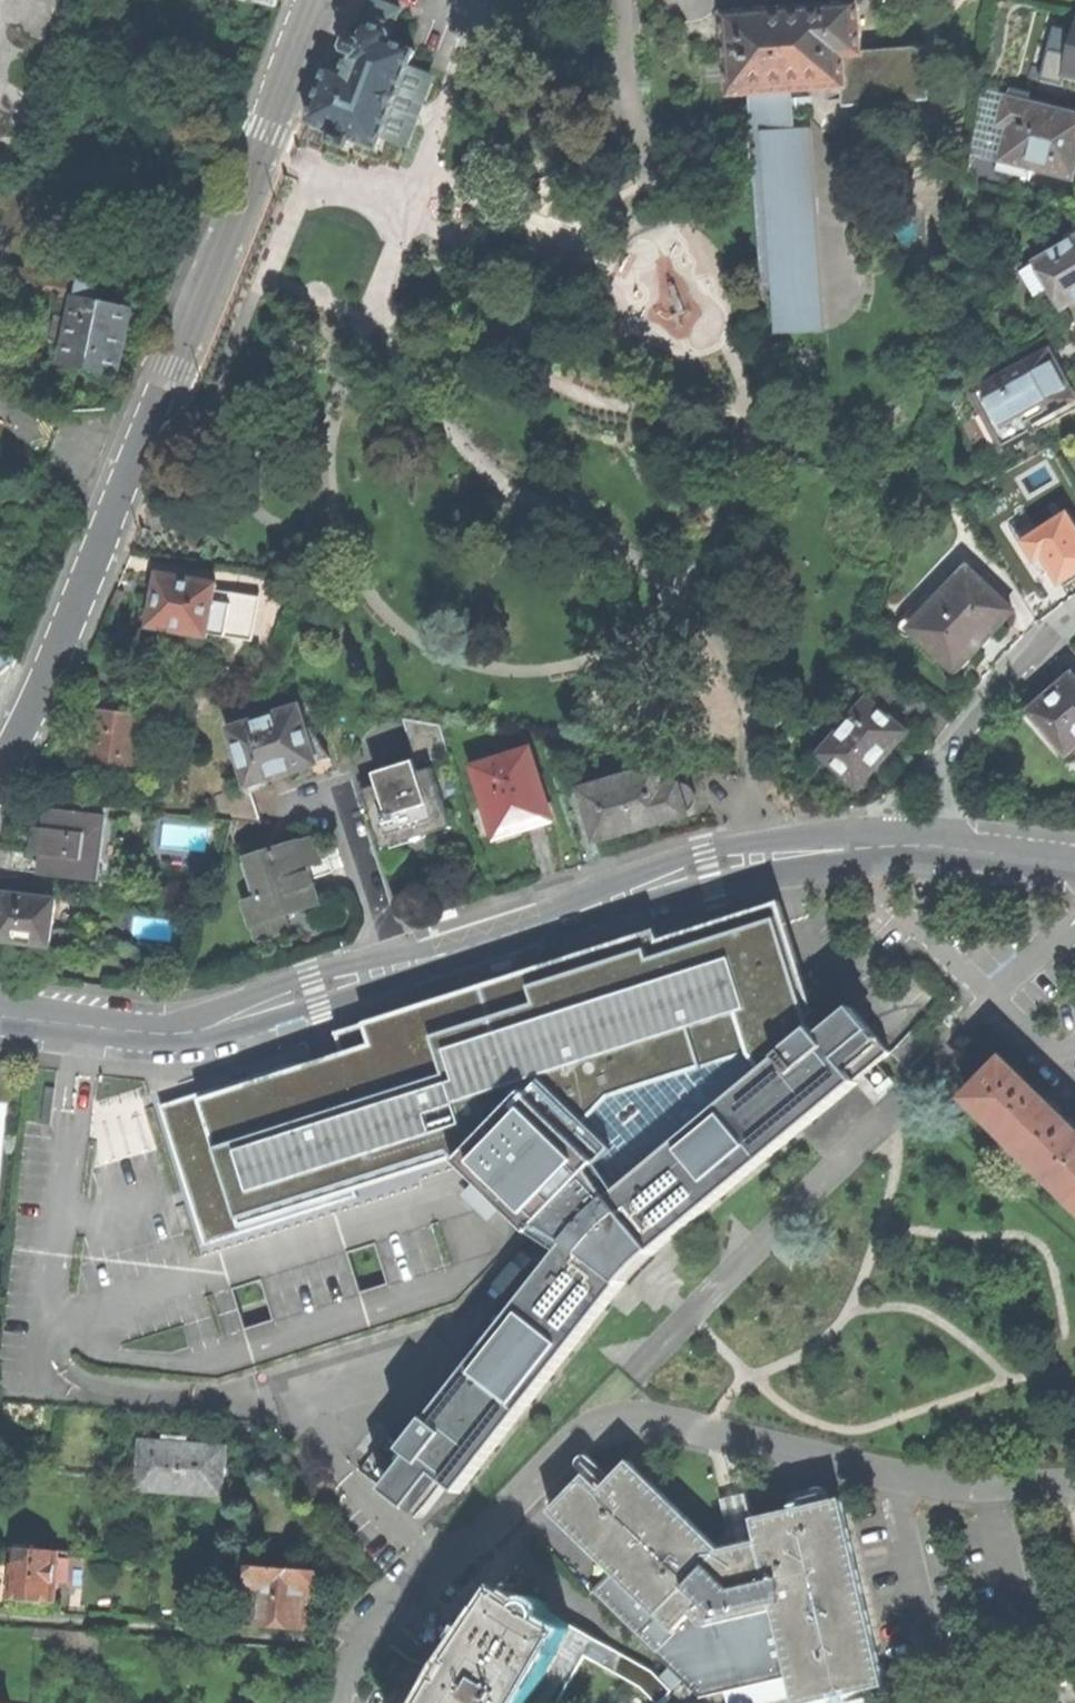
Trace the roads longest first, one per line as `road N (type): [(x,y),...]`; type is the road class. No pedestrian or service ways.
road 1 (residential): [(346,1702),(371,1644),(444,1560),(567,1439),(615,1418),(713,1430),(939,1481),(1074,1480)]
road 2 (tertiary): [(0,746),(320,0)]
road 3 (tertiary): [(388,970),(712,868),(884,853)]
road 4 (tertiary): [(0,1028),(141,1041),(224,1025),(388,970)]
road 5 (residential): [(884,853),(883,891),(1067,1074)]
road 6 (residential): [(941,754),(1017,665),(1074,616)]
road 7 (residential): [(388,970),(330,798)]

